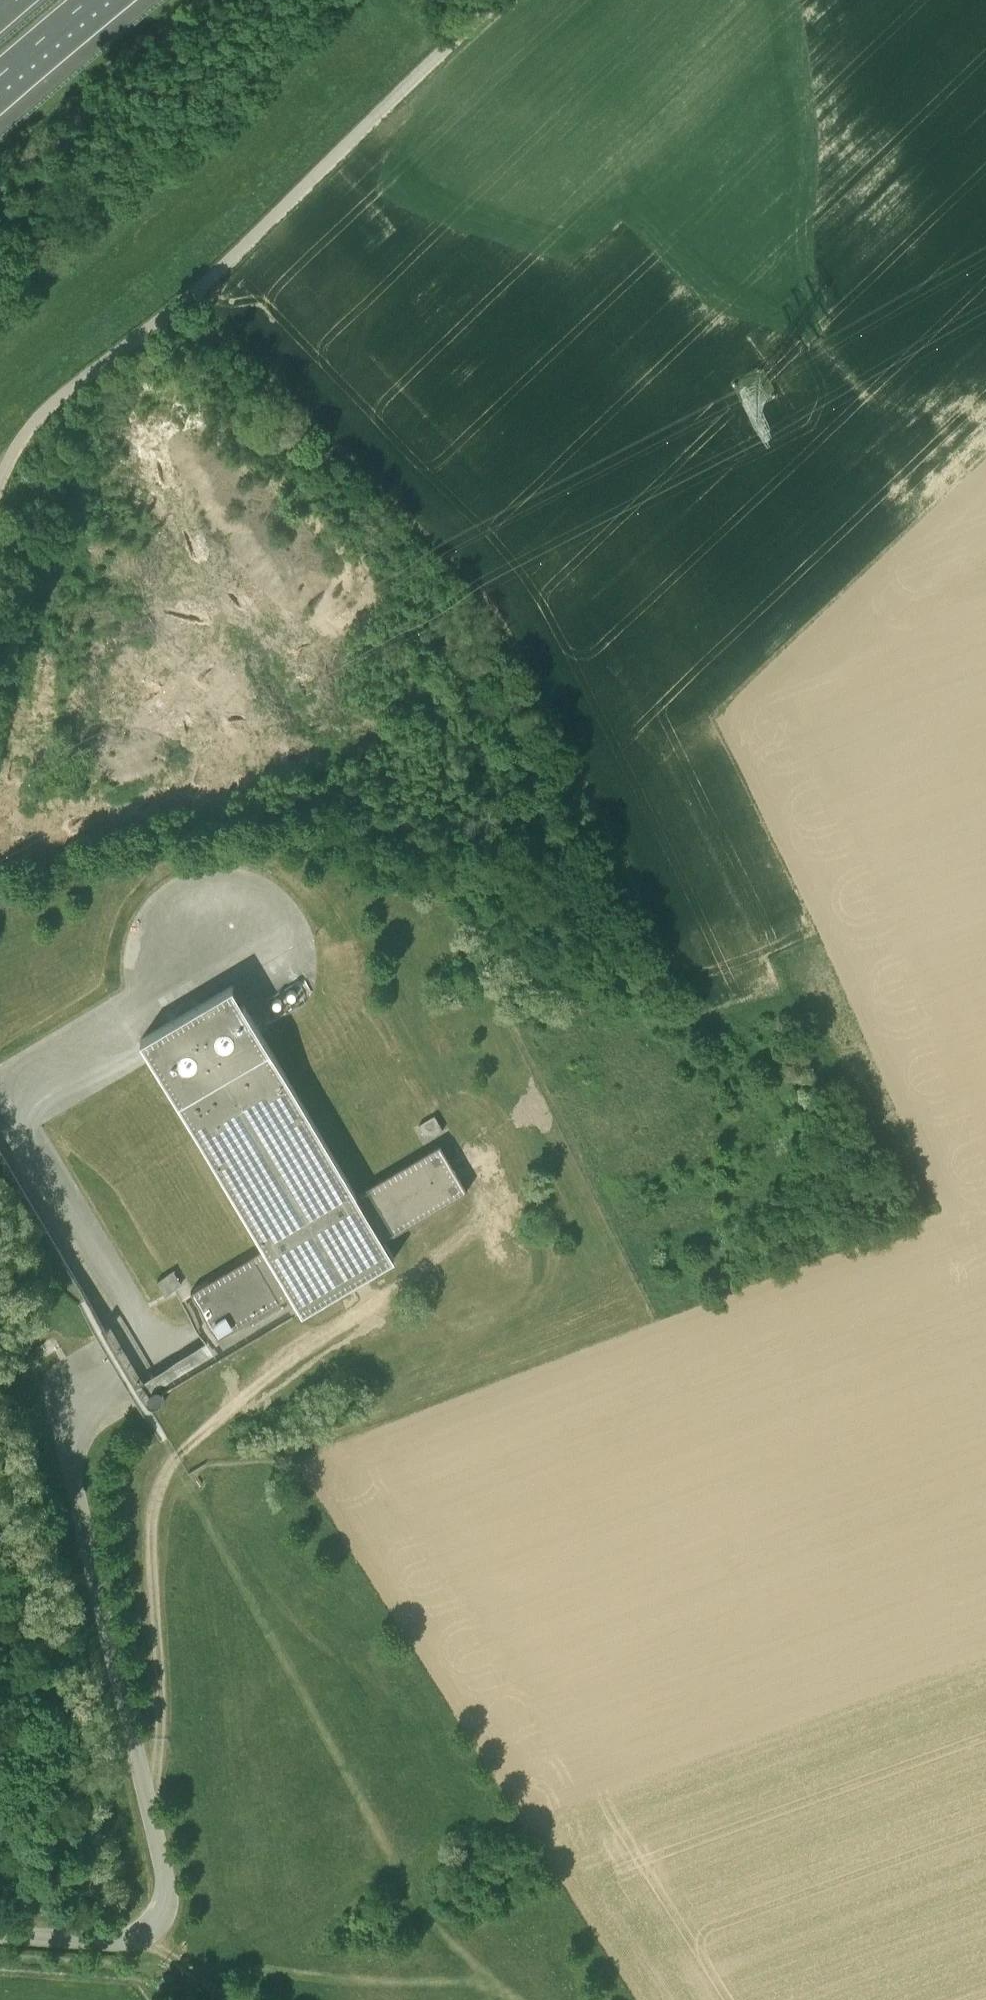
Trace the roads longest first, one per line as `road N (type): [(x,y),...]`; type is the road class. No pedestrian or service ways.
road 1 (unclassified): [(0,479),(43,411),(207,279),(498,0)]
road 2 (track): [(149,1807),(161,1711),(151,1521),(163,1478),(186,1445),(278,1367),(429,1265)]

